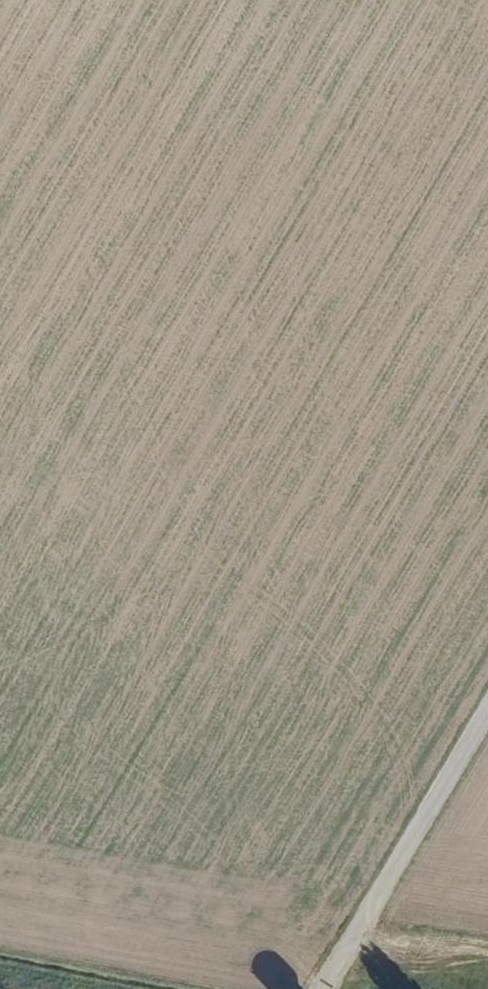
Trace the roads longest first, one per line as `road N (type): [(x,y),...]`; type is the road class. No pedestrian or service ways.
road 1 (tertiary): [(487,710),(322,988)]

